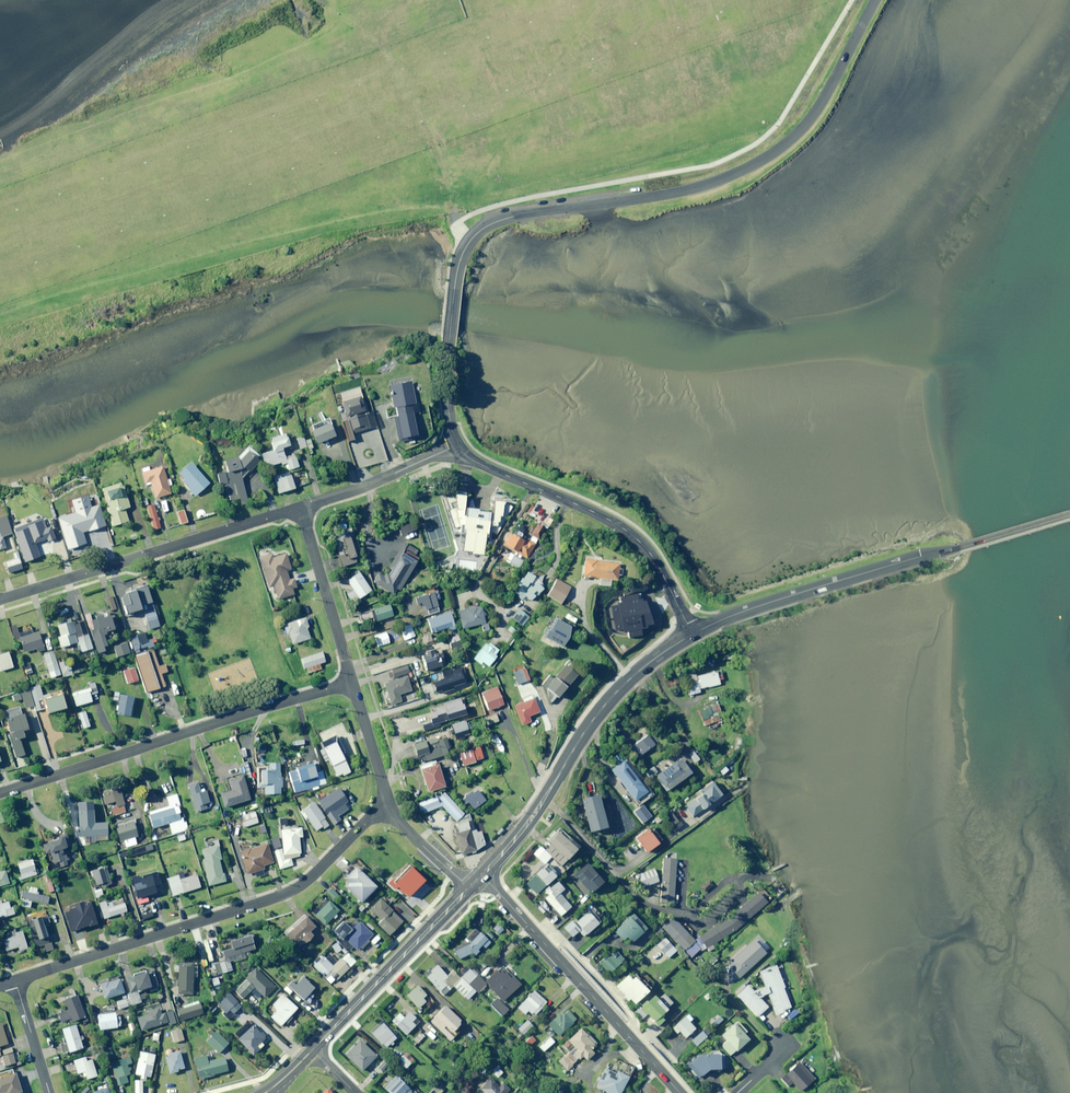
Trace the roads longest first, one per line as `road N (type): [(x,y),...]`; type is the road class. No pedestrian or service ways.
road 1 (unclassified): [(458,444),(449,352),(457,271),(470,240),(503,219),(693,189),(775,153),(816,111),(873,0)]
road 2 (residential): [(384,807),(282,896),(16,980)]
road 3 (tertiary): [(1069,517),(793,595),(693,633)]
road 4 (residential): [(0,792),(352,682)]
road 5 (tertiary): [(693,633),(607,703),(532,818),(483,875)]
road 6 (residential): [(0,598),(302,506)]
road 7 (unclassified): [(693,633),(651,553),(626,530),(472,460),(458,444)]
road 8 (residential): [(682,1092),(483,875)]
road 9 (tertiary): [(470,888),(312,1049)]
road 10 (residential): [(352,682),(302,506)]
road 11 (residential): [(302,506),(458,444)]
road 12 (residential): [(384,807),(352,682)]

